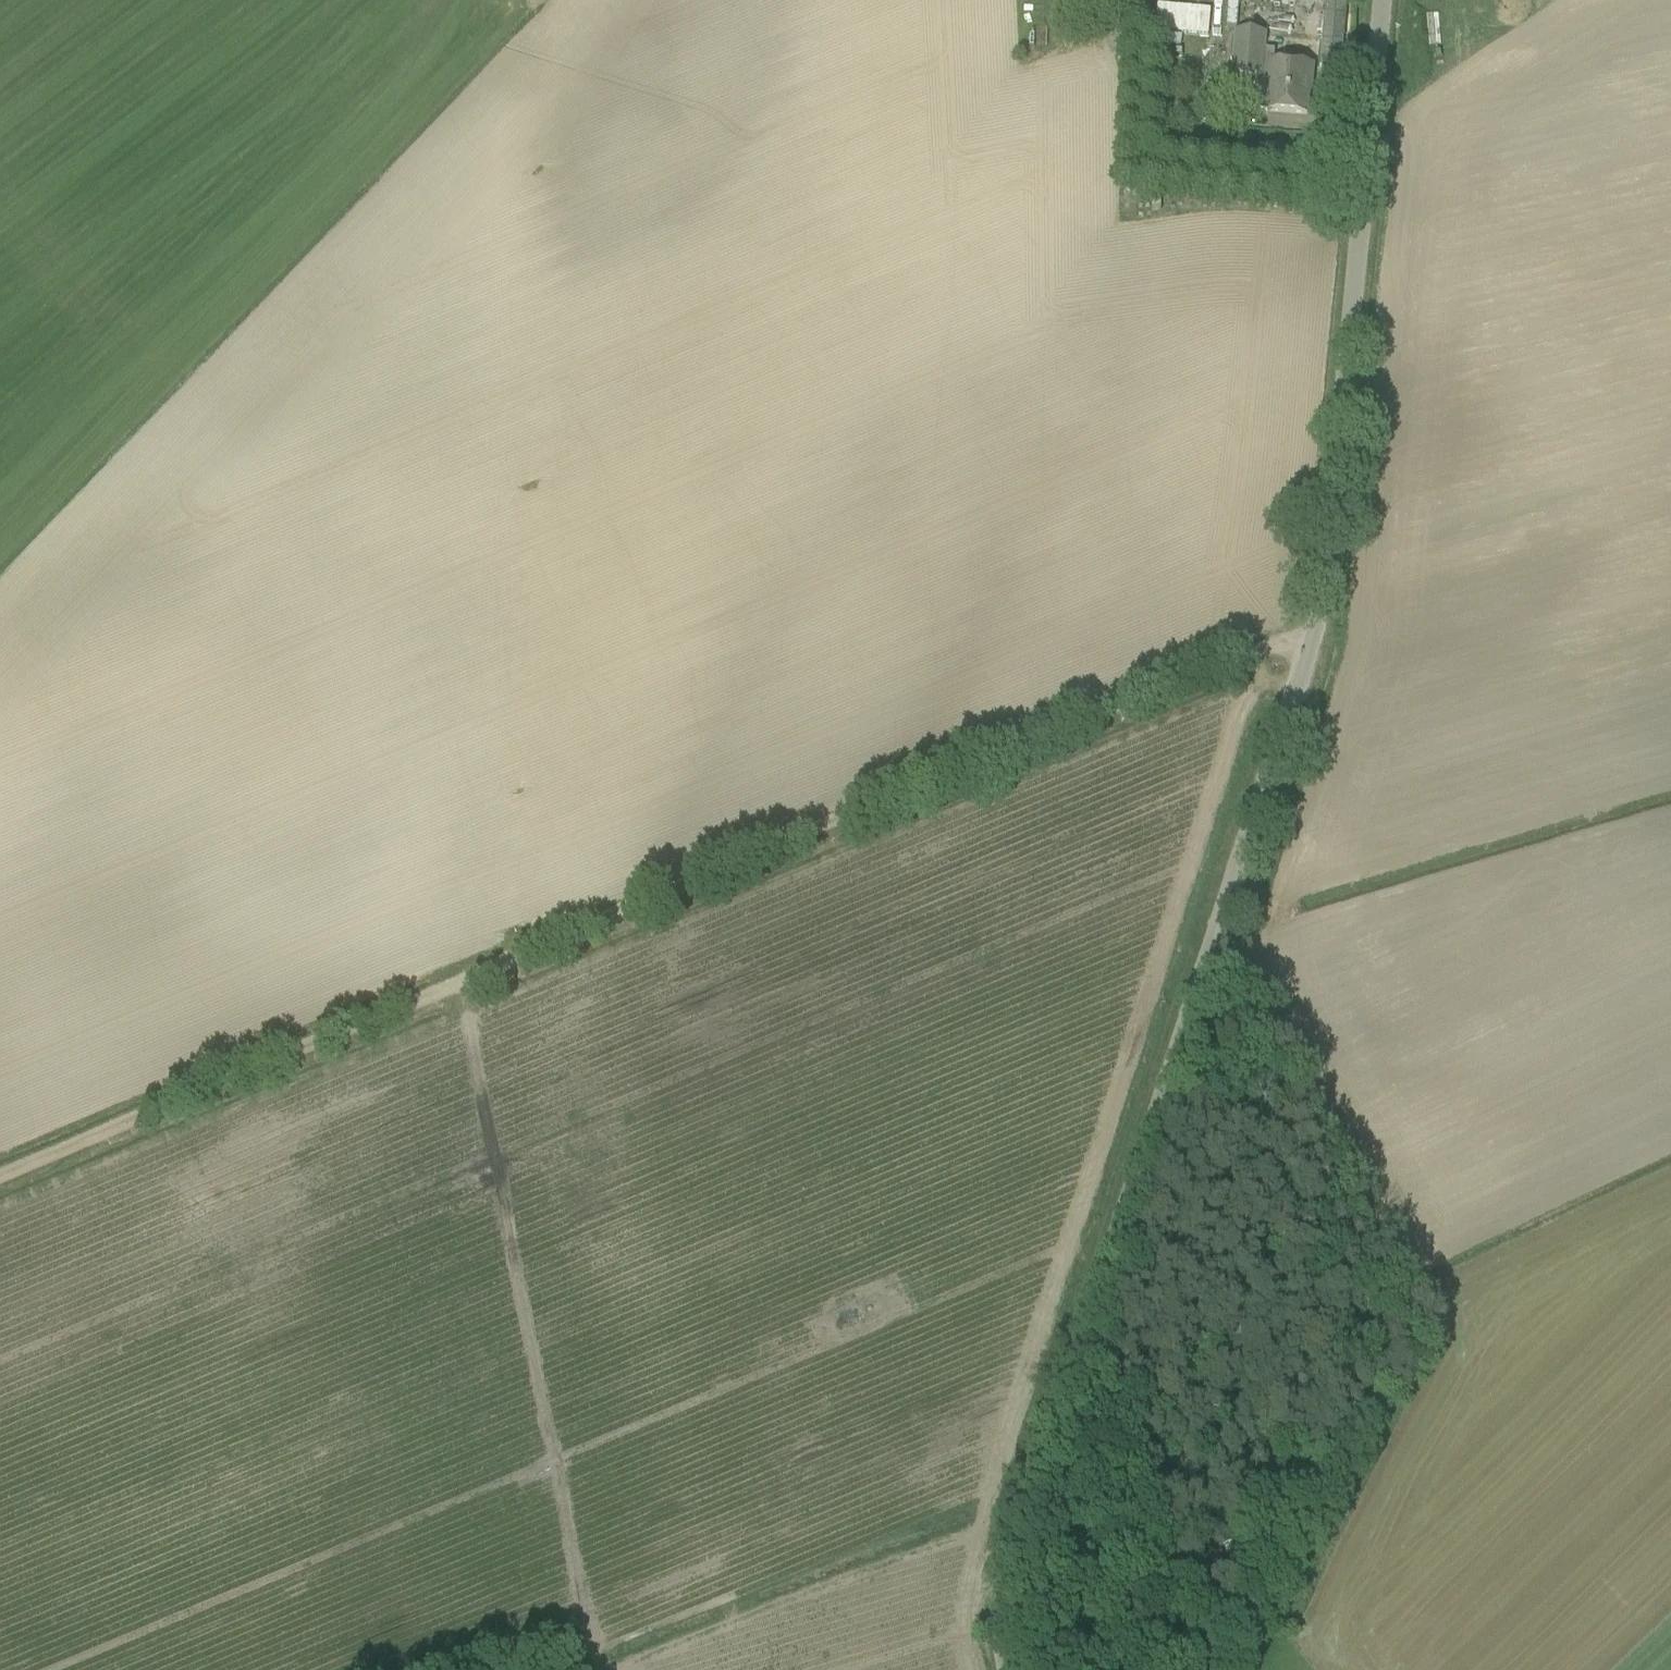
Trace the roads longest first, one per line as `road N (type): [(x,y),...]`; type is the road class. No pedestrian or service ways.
road 1 (unclassified): [(1000,1669),(997,1603),(1321,625),(1383,0)]

